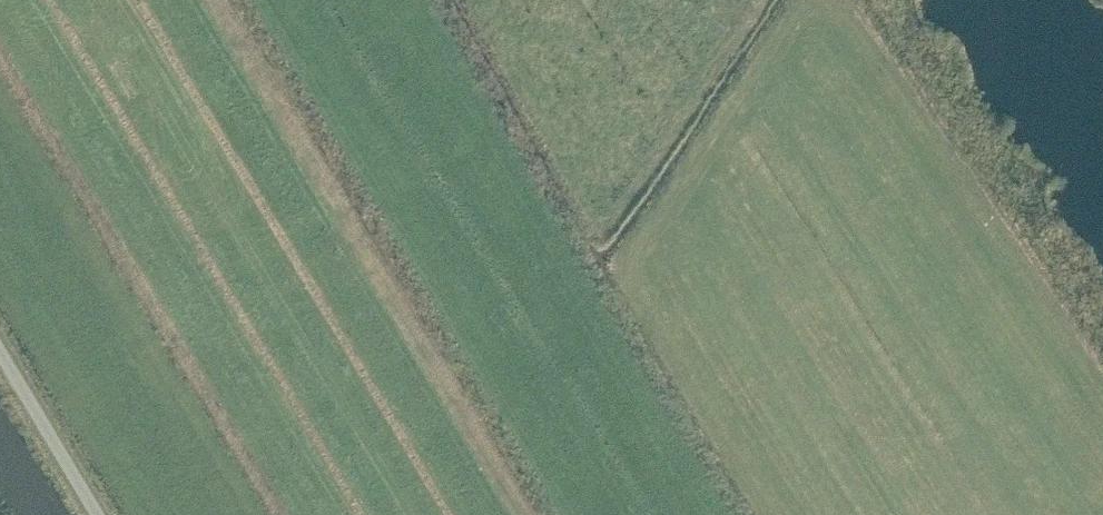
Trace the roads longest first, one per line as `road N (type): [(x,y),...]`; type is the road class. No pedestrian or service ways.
road 1 (unclassified): [(0,359),(92,514)]

